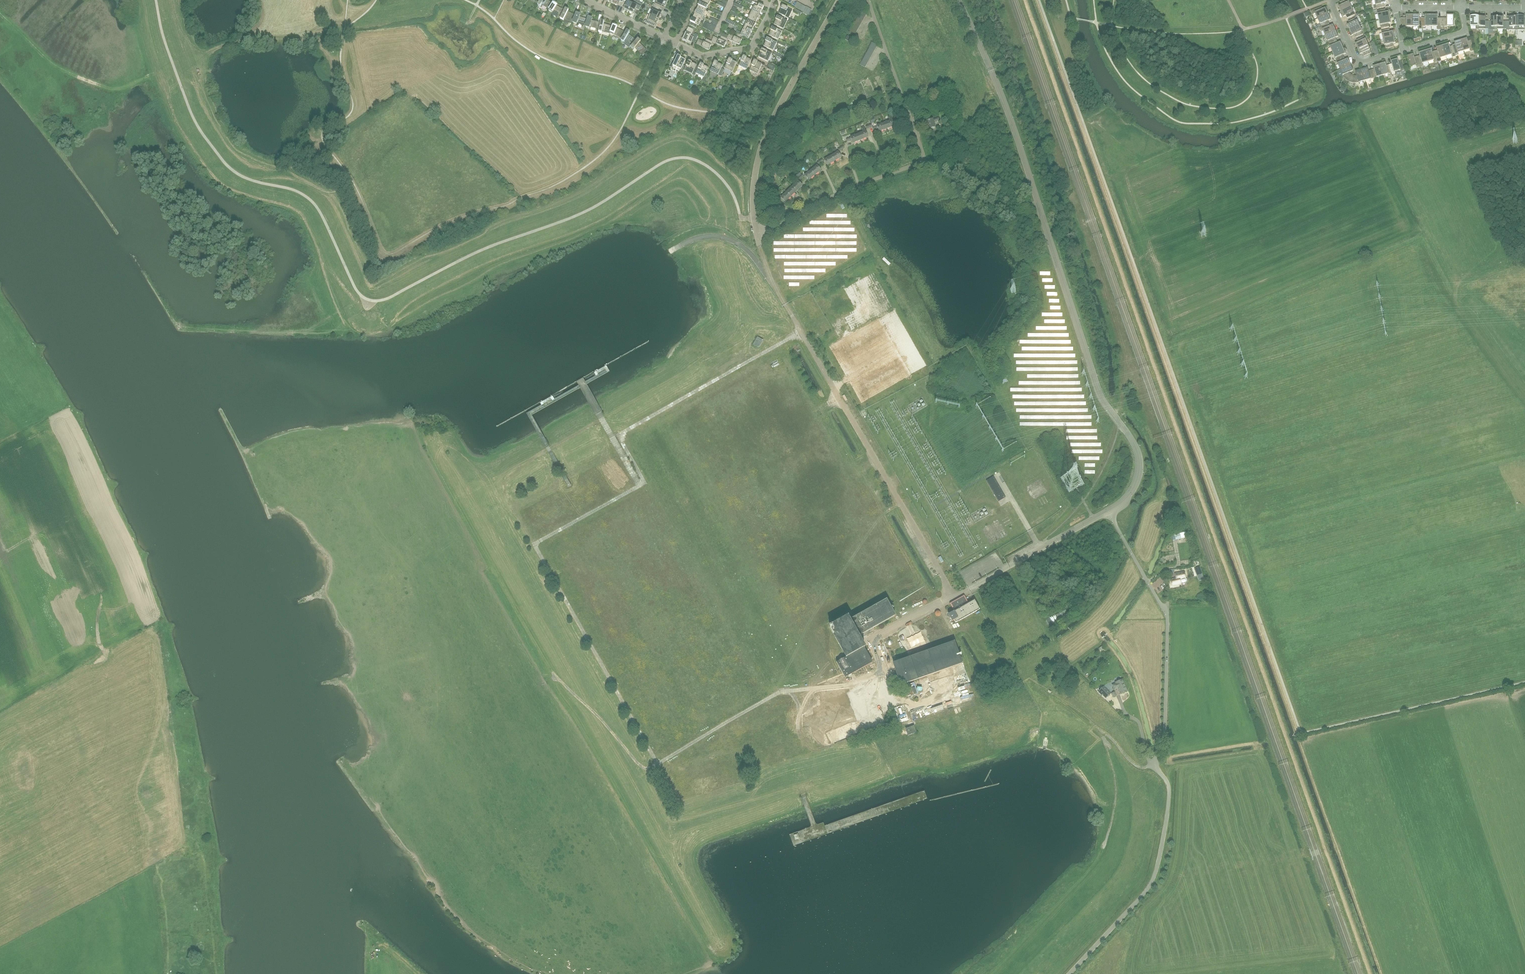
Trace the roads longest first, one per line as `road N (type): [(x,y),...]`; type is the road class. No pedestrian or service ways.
road 1 (unclassified): [(1069,973),(1143,895),(1156,869),(1169,792),(1151,763),(1164,729),(1167,620),(1108,512),(1136,482),(1137,449),(1098,391),(1014,127),(958,0)]
road 2 (unclassified): [(756,230),(925,160),(868,0)]
road 3 (unclassified): [(756,230),(763,144),(840,0)]
road 4 (residential): [(678,46),(702,56),(750,47),(774,0)]

